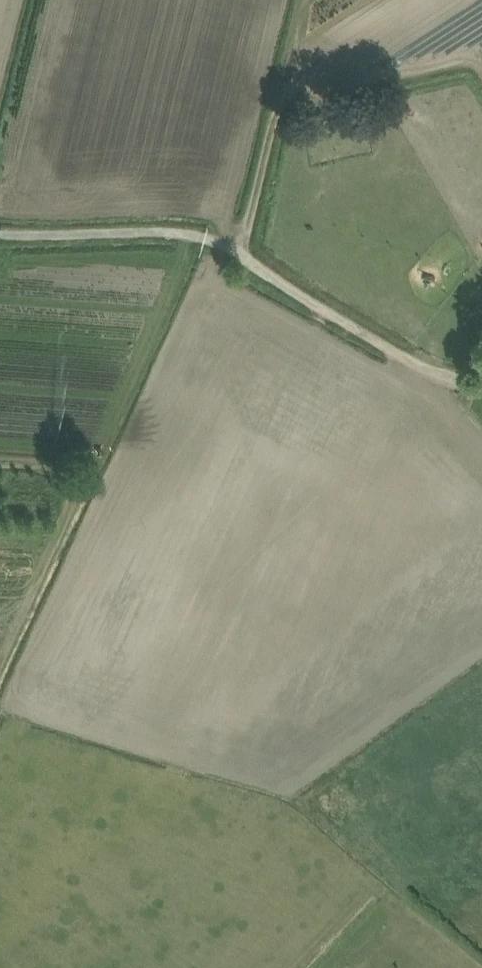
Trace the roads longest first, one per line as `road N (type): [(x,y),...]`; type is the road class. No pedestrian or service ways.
road 1 (unclassified): [(0,232),(211,235),(432,371),(481,382)]

